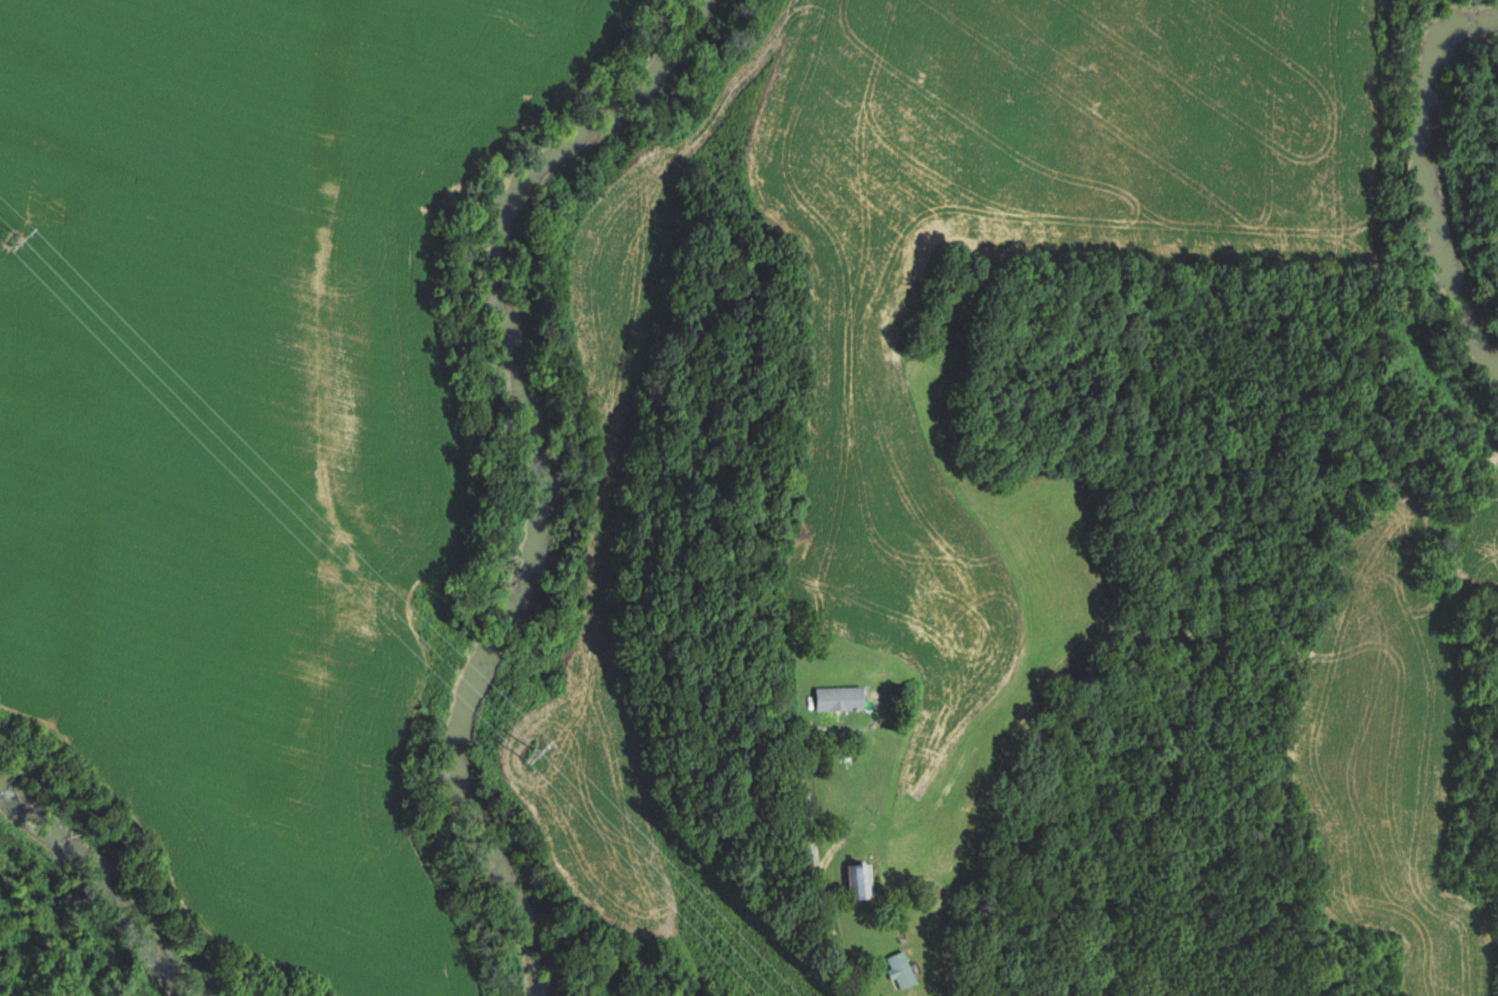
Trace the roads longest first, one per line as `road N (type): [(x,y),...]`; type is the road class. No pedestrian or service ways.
road 1 (residential): [(854,995),(799,794)]

